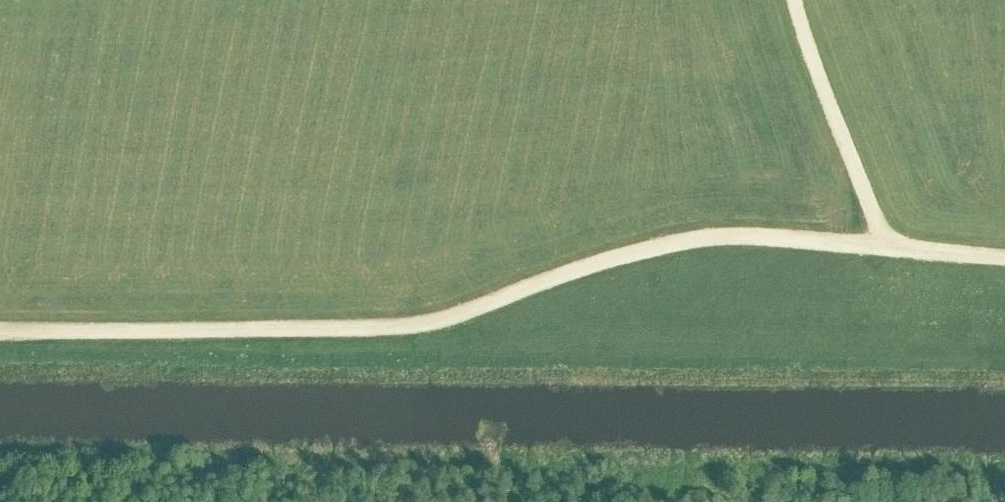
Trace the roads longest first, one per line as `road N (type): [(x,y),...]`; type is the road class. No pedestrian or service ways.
road 1 (track): [(0,331),(421,325),(637,250),(703,239),(1004,257)]
road 2 (track): [(892,248),(818,83),(794,0)]

